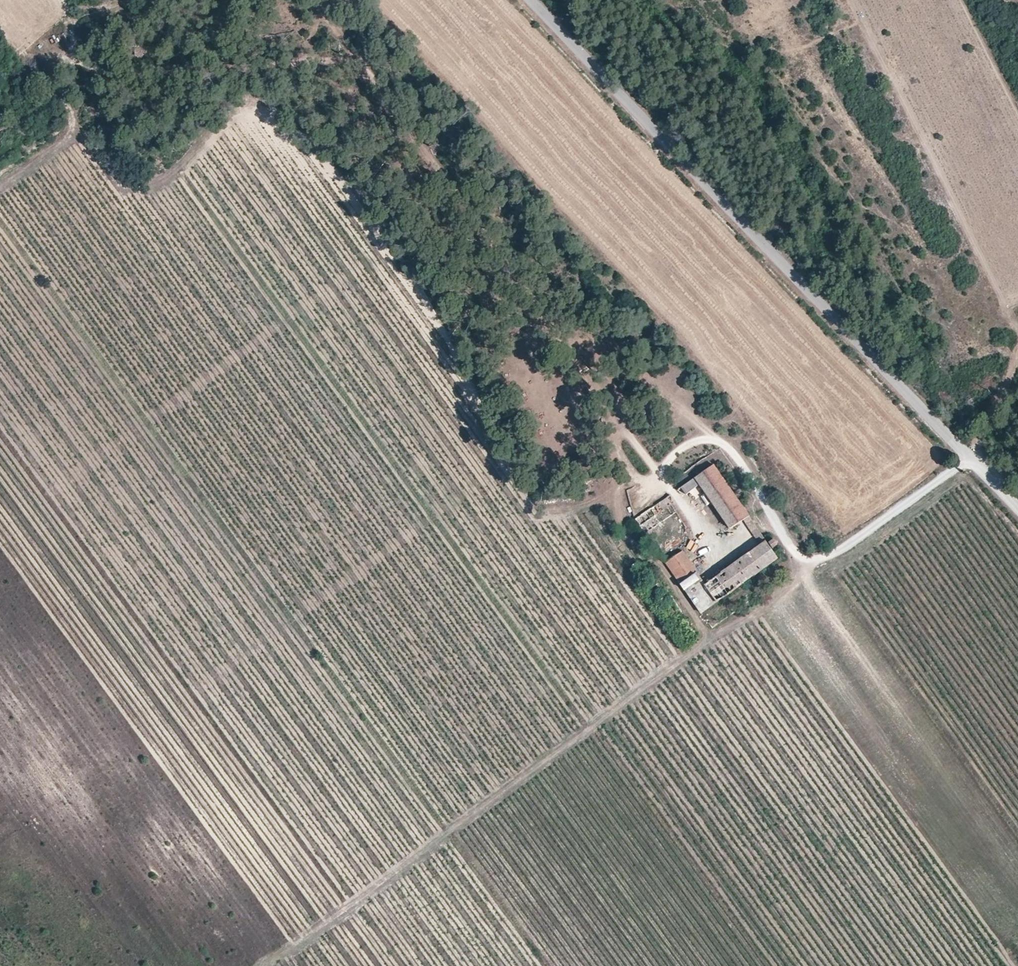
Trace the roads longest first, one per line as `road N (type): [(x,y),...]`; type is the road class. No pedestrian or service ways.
road 1 (unclassified): [(526,0),(1017,513)]

